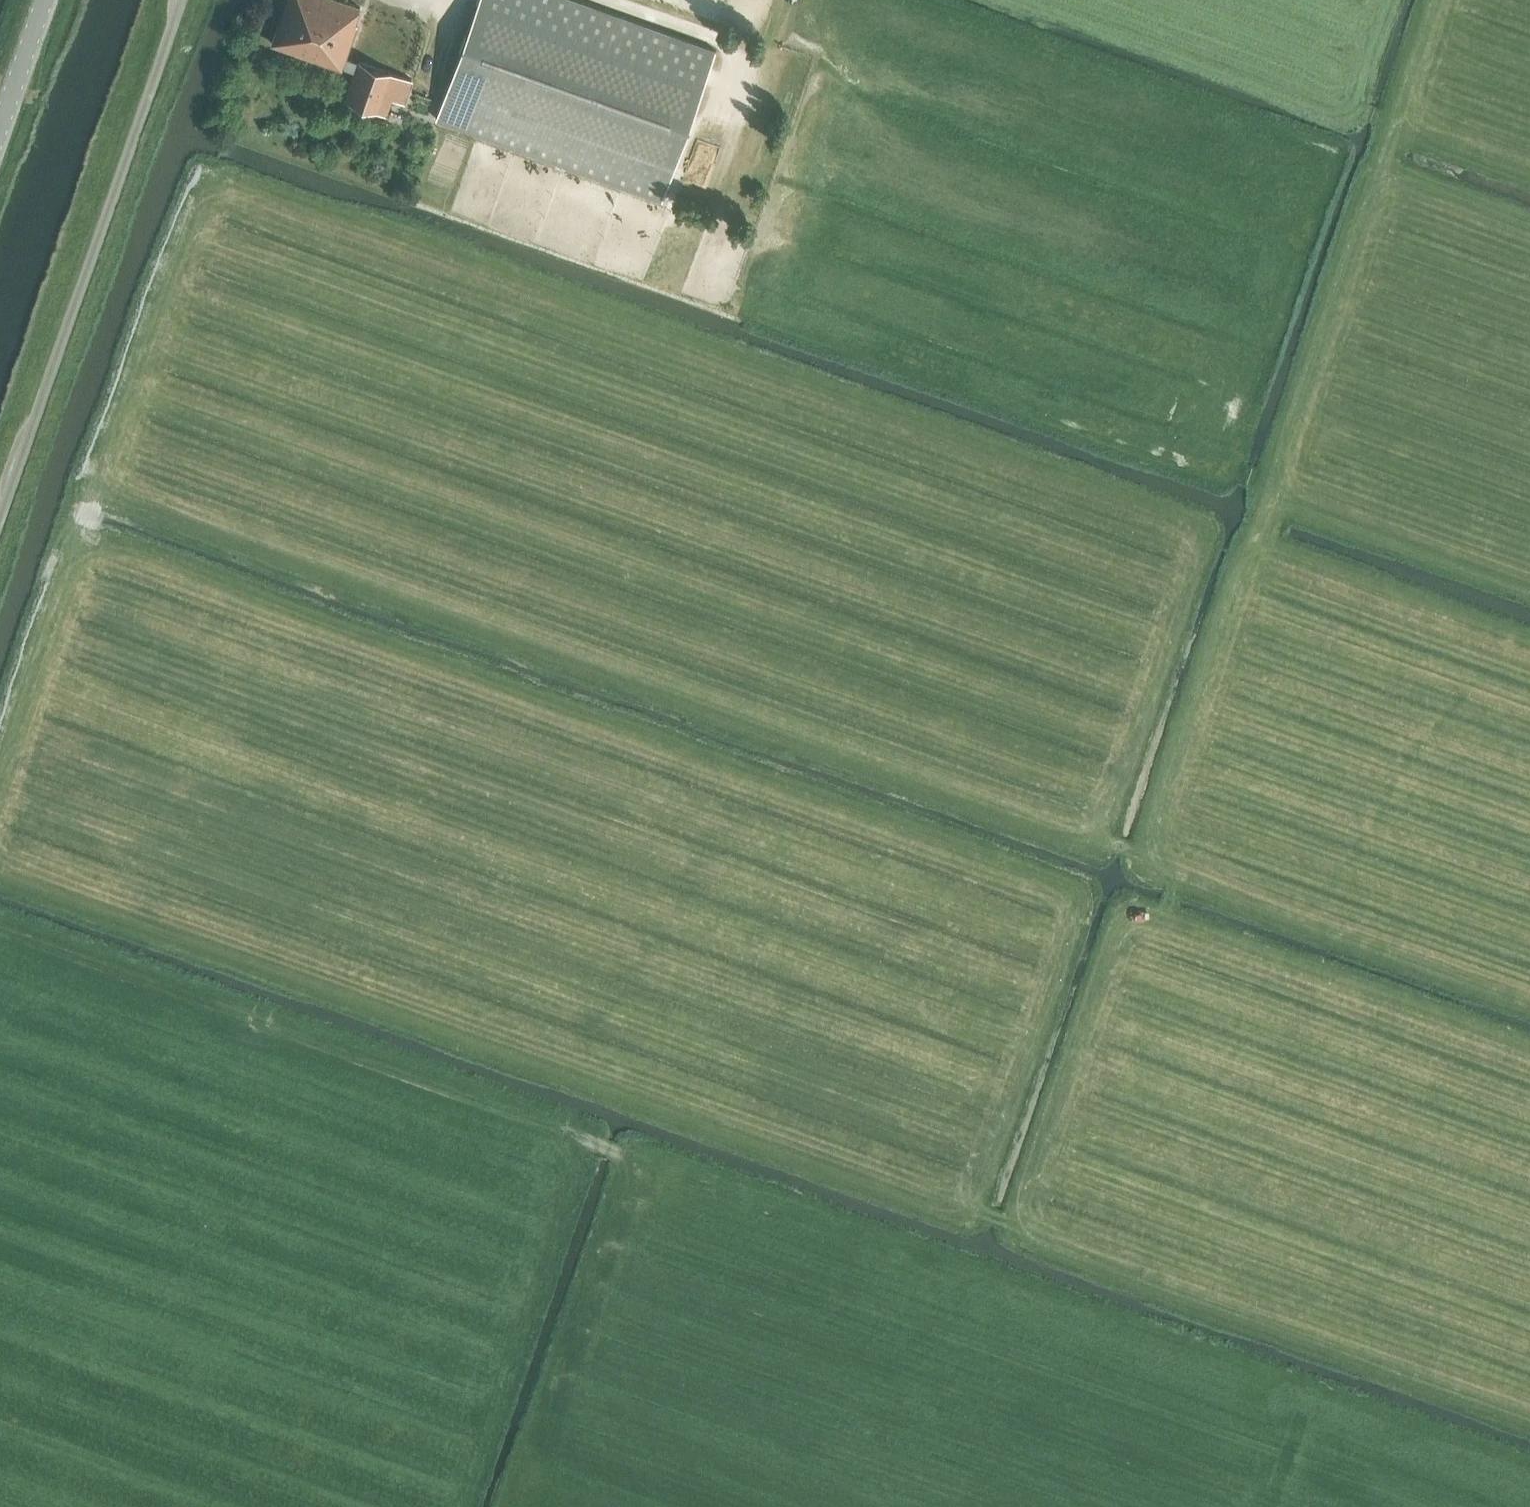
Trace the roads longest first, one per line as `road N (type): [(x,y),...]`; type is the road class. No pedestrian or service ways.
road 1 (unclassified): [(0,521),(181,0)]
road 2 (tertiary): [(0,126),(43,0)]

